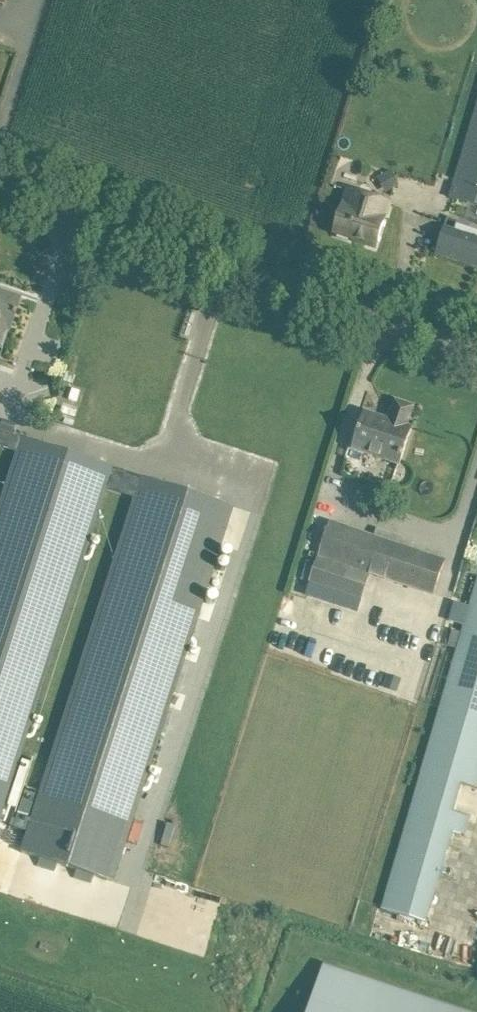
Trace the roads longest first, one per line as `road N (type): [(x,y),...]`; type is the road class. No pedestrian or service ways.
road 1 (tertiary): [(476,353),(0,193)]

